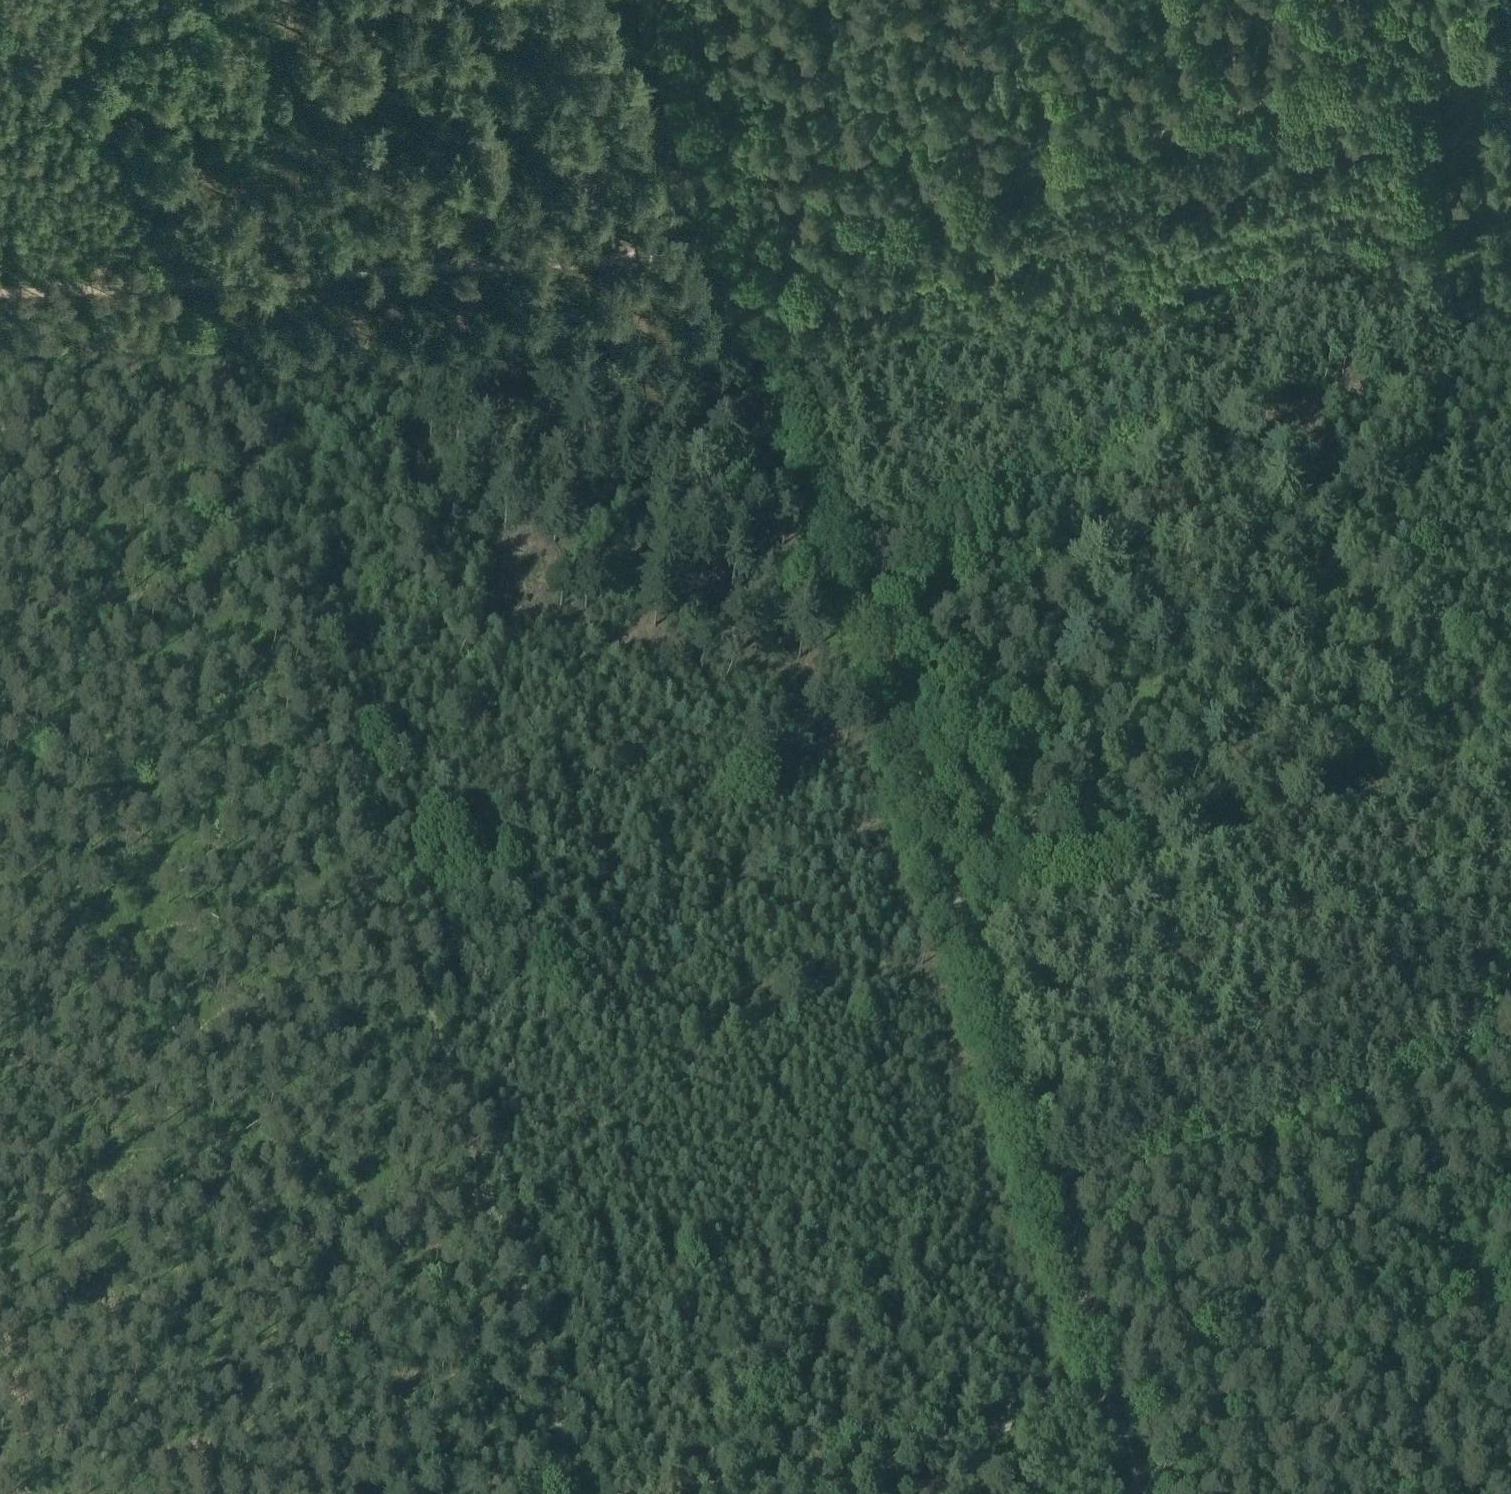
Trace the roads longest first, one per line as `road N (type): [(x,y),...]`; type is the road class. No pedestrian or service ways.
road 1 (track): [(1510,54),(1369,69),(923,210),(746,247),(0,290)]
road 2 (track): [(1105,1403),(746,247)]
road 3 (track): [(1044,1205),(1453,1082),(1510,988)]
road 4 (track): [(671,0),(746,247)]

